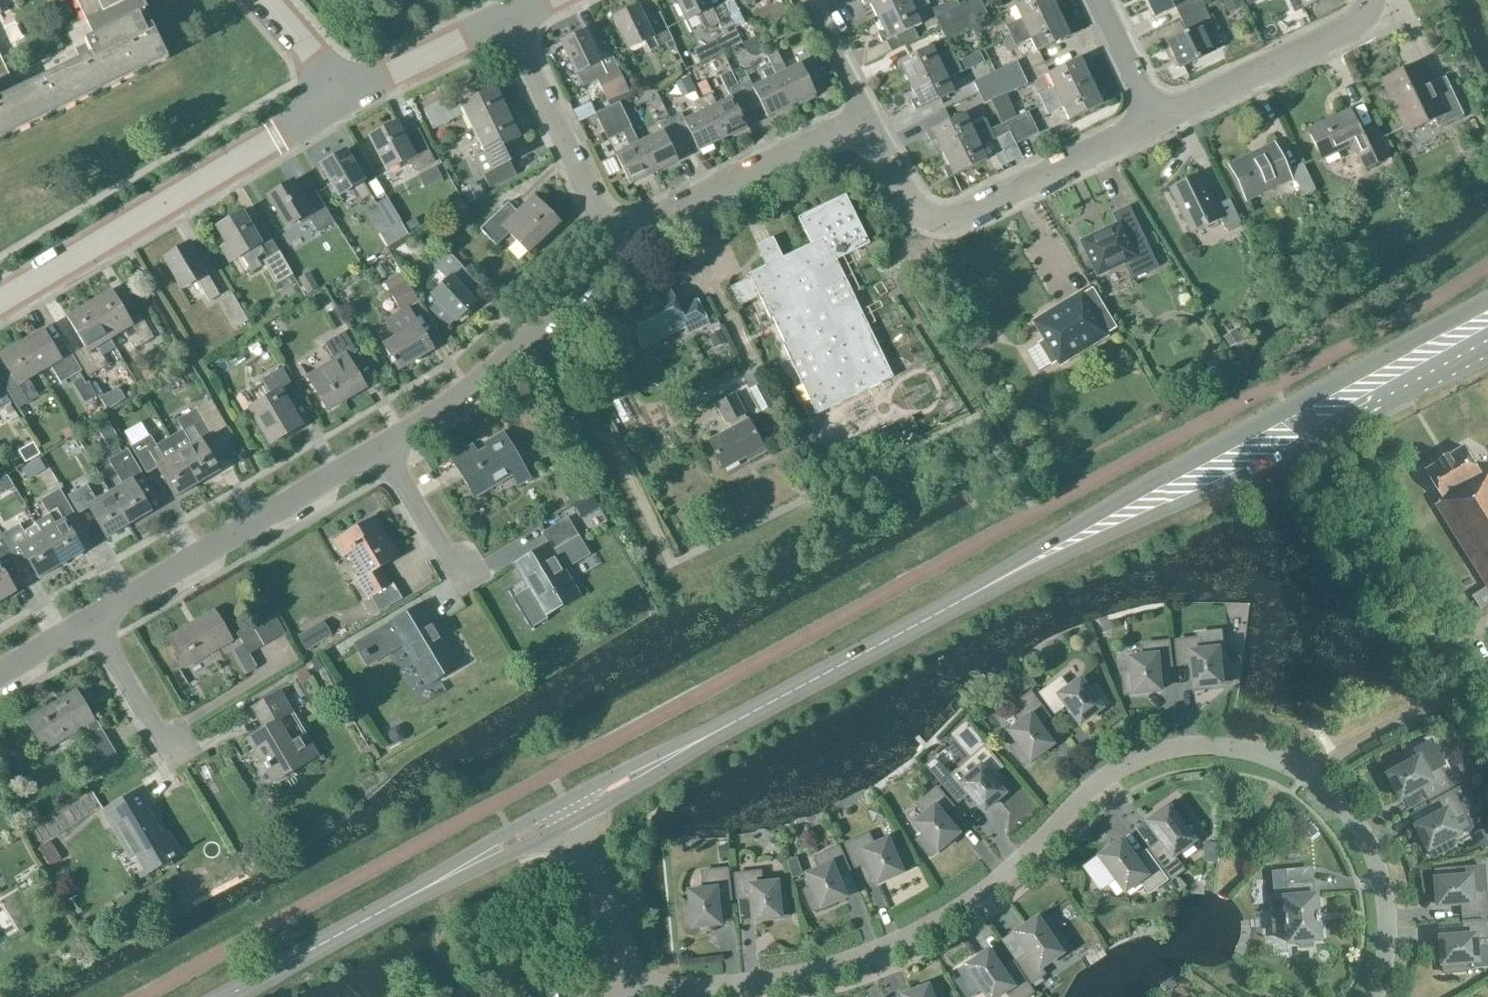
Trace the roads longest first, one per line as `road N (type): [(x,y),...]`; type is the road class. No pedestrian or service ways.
road 1 (unclassified): [(620,979),(667,986),(784,978),(899,943),(971,902),(1110,776),(1151,754),(1197,744),(1246,746),(1286,760),(1355,818),(1386,895),(1379,996)]
road 2 (secondary): [(1487,300),(1119,501),(1035,551),(1021,568)]
road 3 (secondary): [(1021,568),(1269,463),(1487,347)]
road 4 (unclassified): [(0,306),(338,99)]
road 5 (residential): [(1156,121),(944,220),(908,201),(864,117)]
road 6 (secondary): [(696,743),(1021,568)]
road 7 (unclassified): [(102,626),(388,458)]
road 8 (unclassified): [(388,458),(542,322),(624,238)]
road 9 (unclassified): [(624,238),(589,202),(521,54),(512,13)]
road 10 (residential): [(1373,0),(1352,27),(1156,121)]
road 11 (secondary): [(227,996),(434,884)]
road 12 (unclassified): [(765,390),(685,205)]
road 13 (unclassified): [(685,205),(864,117)]
road 14 (unclassified): [(338,99),(512,13)]
road 15 (unclassified): [(471,606),(388,458)]
road 16 (unclassified): [(620,979),(608,904),(567,823)]
road 17 (unclassified): [(181,768),(102,626)]
road 18 (secondary): [(567,823),(696,743)]
road 19 (secondary): [(696,743),(559,806)]
road 20 (secondary): [(559,806),(442,871),(434,884)]
road 21 (secondary): [(434,884),(449,884),(567,823)]
road 22 (residential): [(1156,121),(1099,0)]
road 23 (residential): [(864,117),(809,3)]
road 24 (unclassified): [(338,99),(269,0)]

